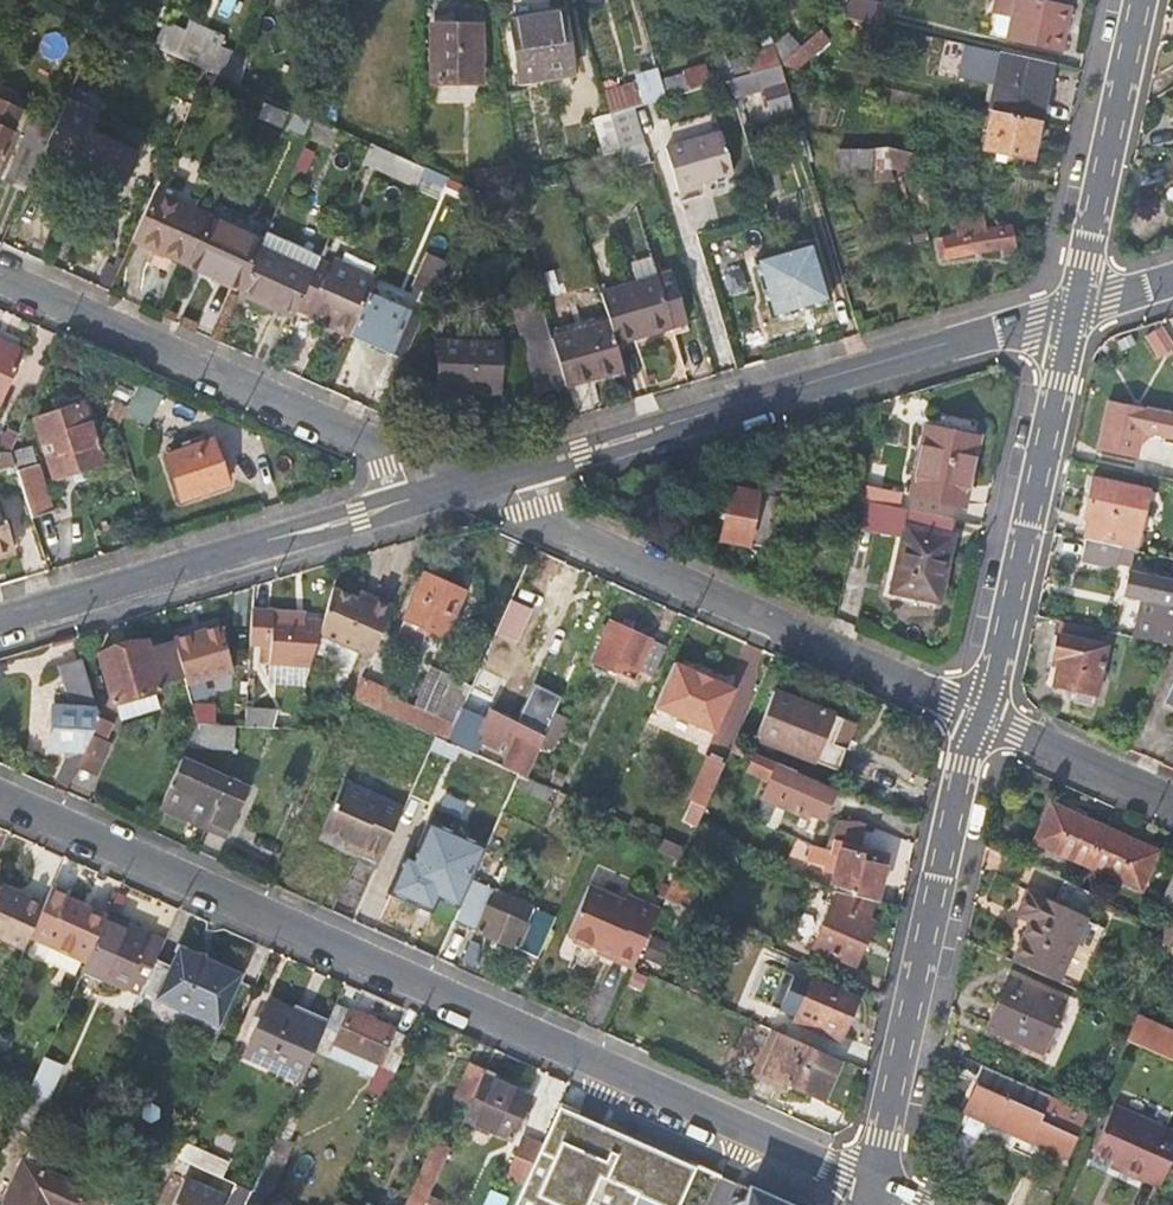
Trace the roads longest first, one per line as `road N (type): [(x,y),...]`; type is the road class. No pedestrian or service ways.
road 1 (residential): [(0,796),(877,1189)]
road 2 (residential): [(464,483),(1067,309)]
road 3 (residential): [(464,483),(980,716)]
road 4 (residential): [(0,279),(404,463),(464,483)]
road 5 (residential): [(877,1189),(980,716)]
road 6 (residential): [(0,619),(464,483)]
road 7 (residential): [(980,716),(1067,309)]
road 8 (residential): [(1067,309),(1132,0)]
road 9 (residential): [(980,716),(1172,802)]

